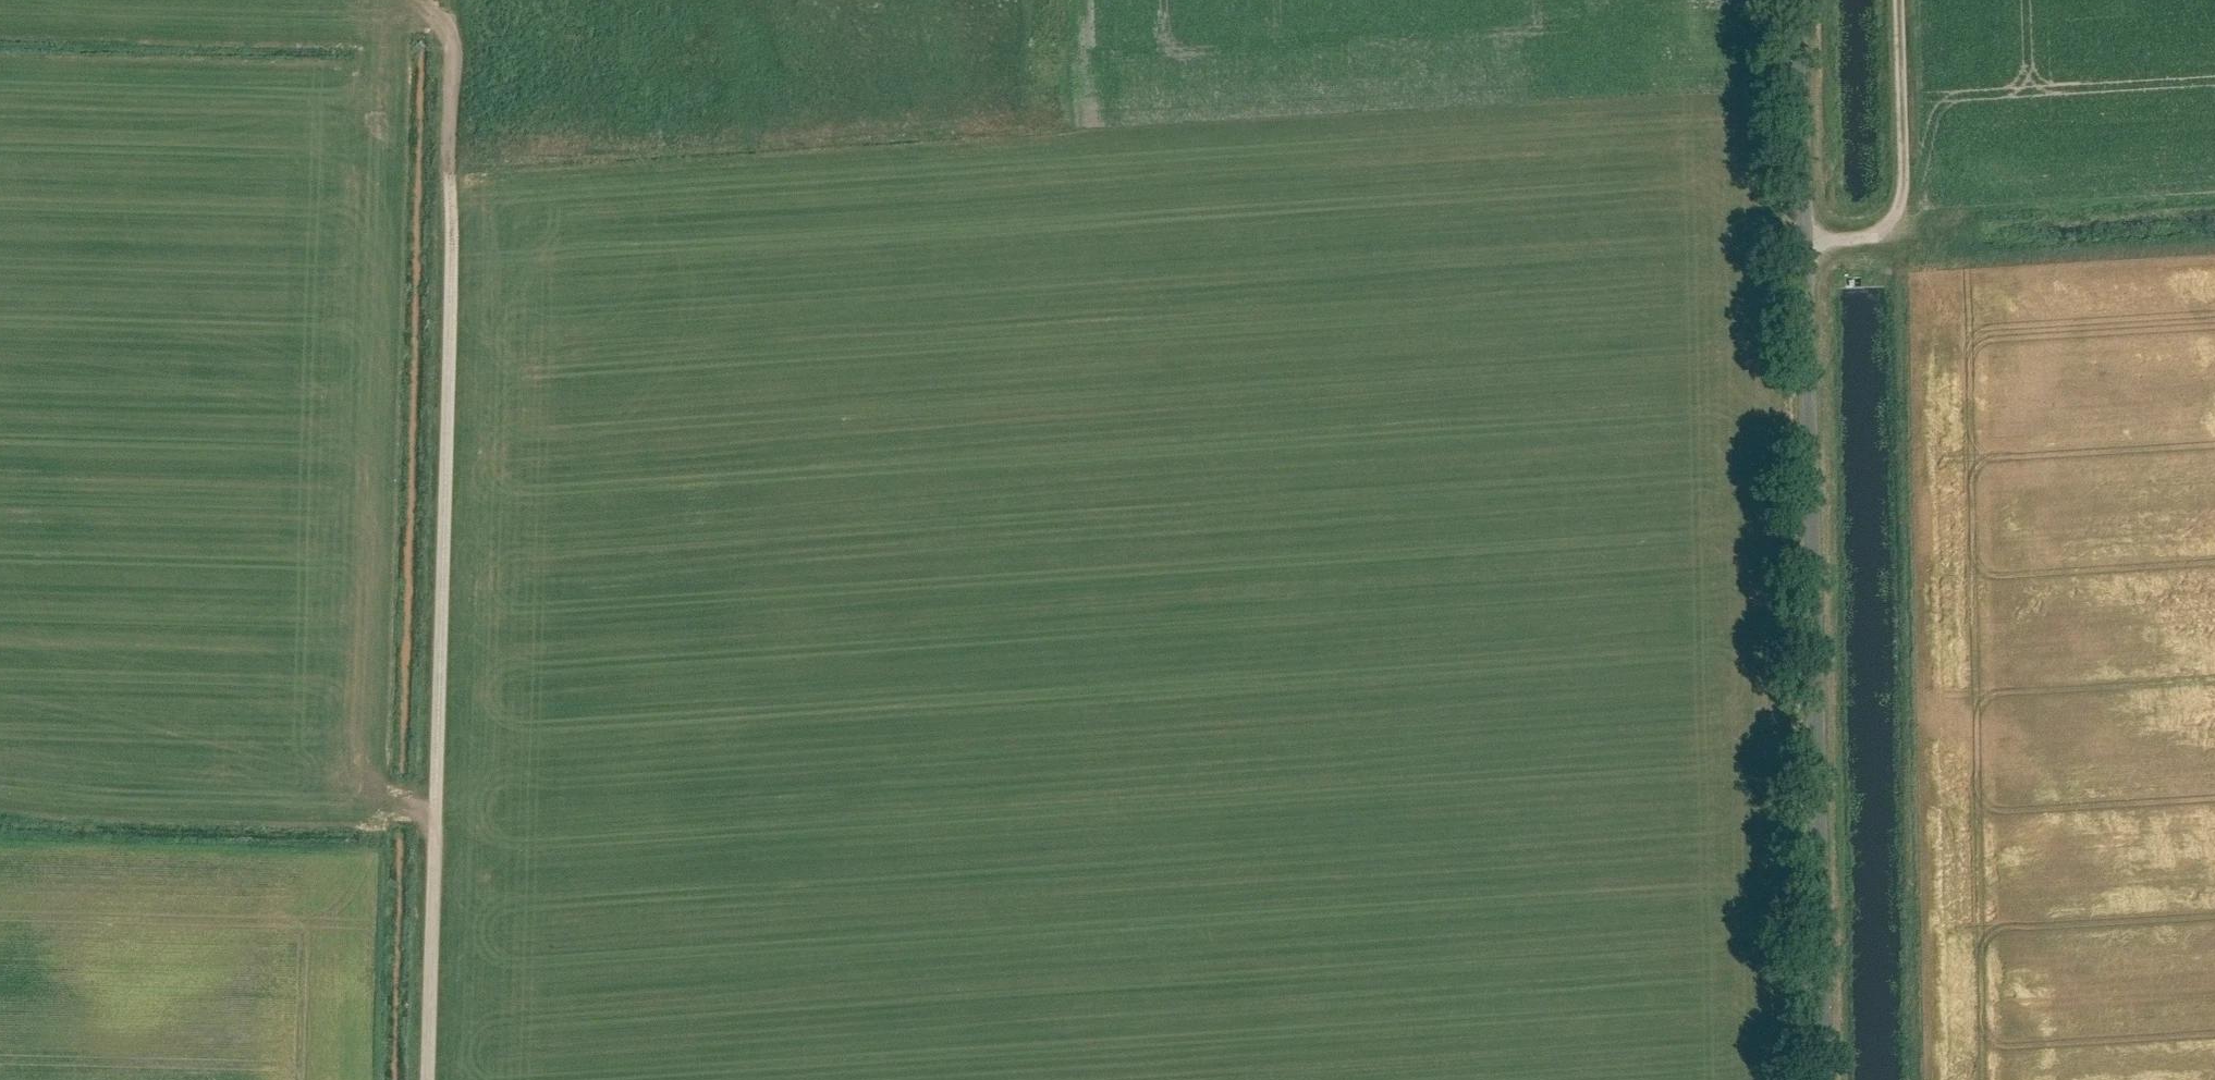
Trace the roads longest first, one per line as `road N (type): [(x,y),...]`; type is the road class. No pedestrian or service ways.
road 1 (unclassified): [(1818,1079),(1800,0)]

